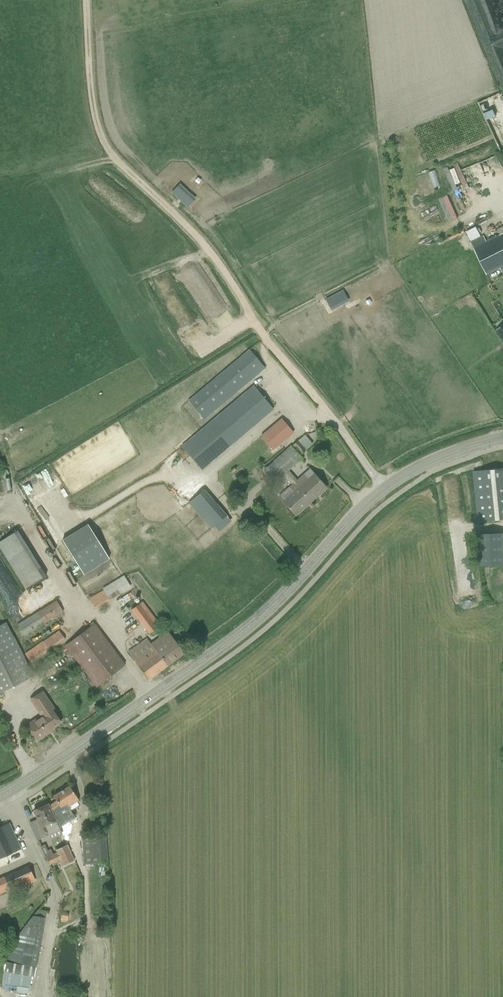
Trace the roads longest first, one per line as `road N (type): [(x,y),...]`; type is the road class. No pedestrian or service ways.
road 1 (secondary): [(0,796),(251,624),(383,488),(426,463),(502,437)]
road 2 (track): [(89,0),(97,128),(108,153),(216,257),(276,353),(383,488)]

